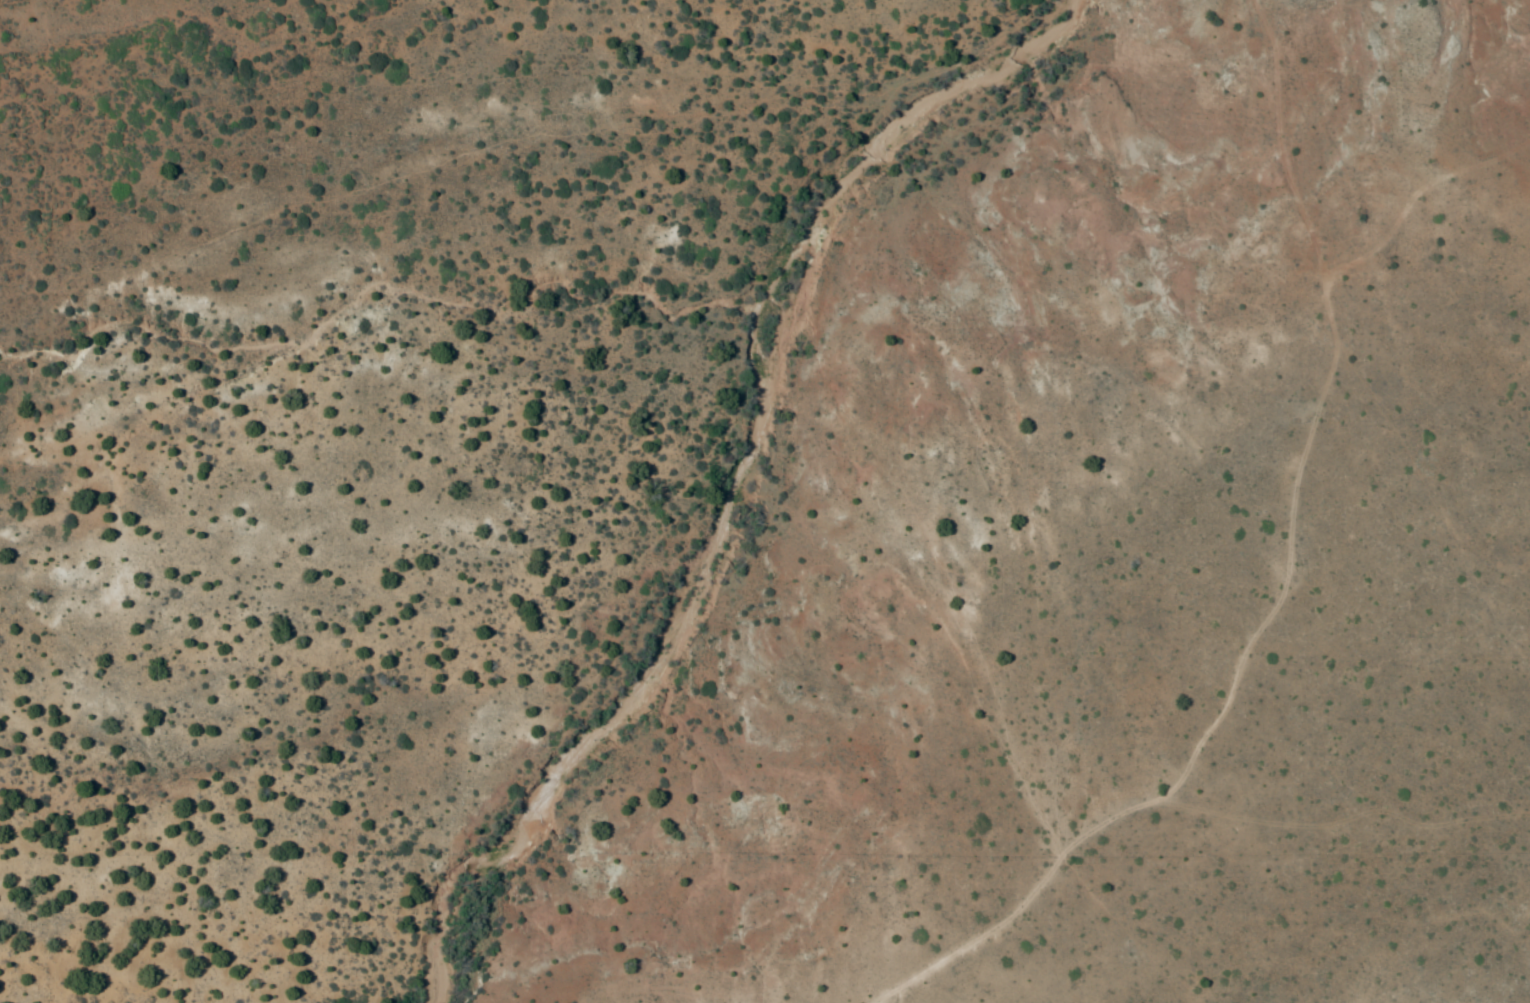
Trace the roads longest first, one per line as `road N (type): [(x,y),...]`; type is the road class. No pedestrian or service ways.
road 1 (residential): [(810,1002),(908,920),(1011,859),(1104,782),(1529,782)]

